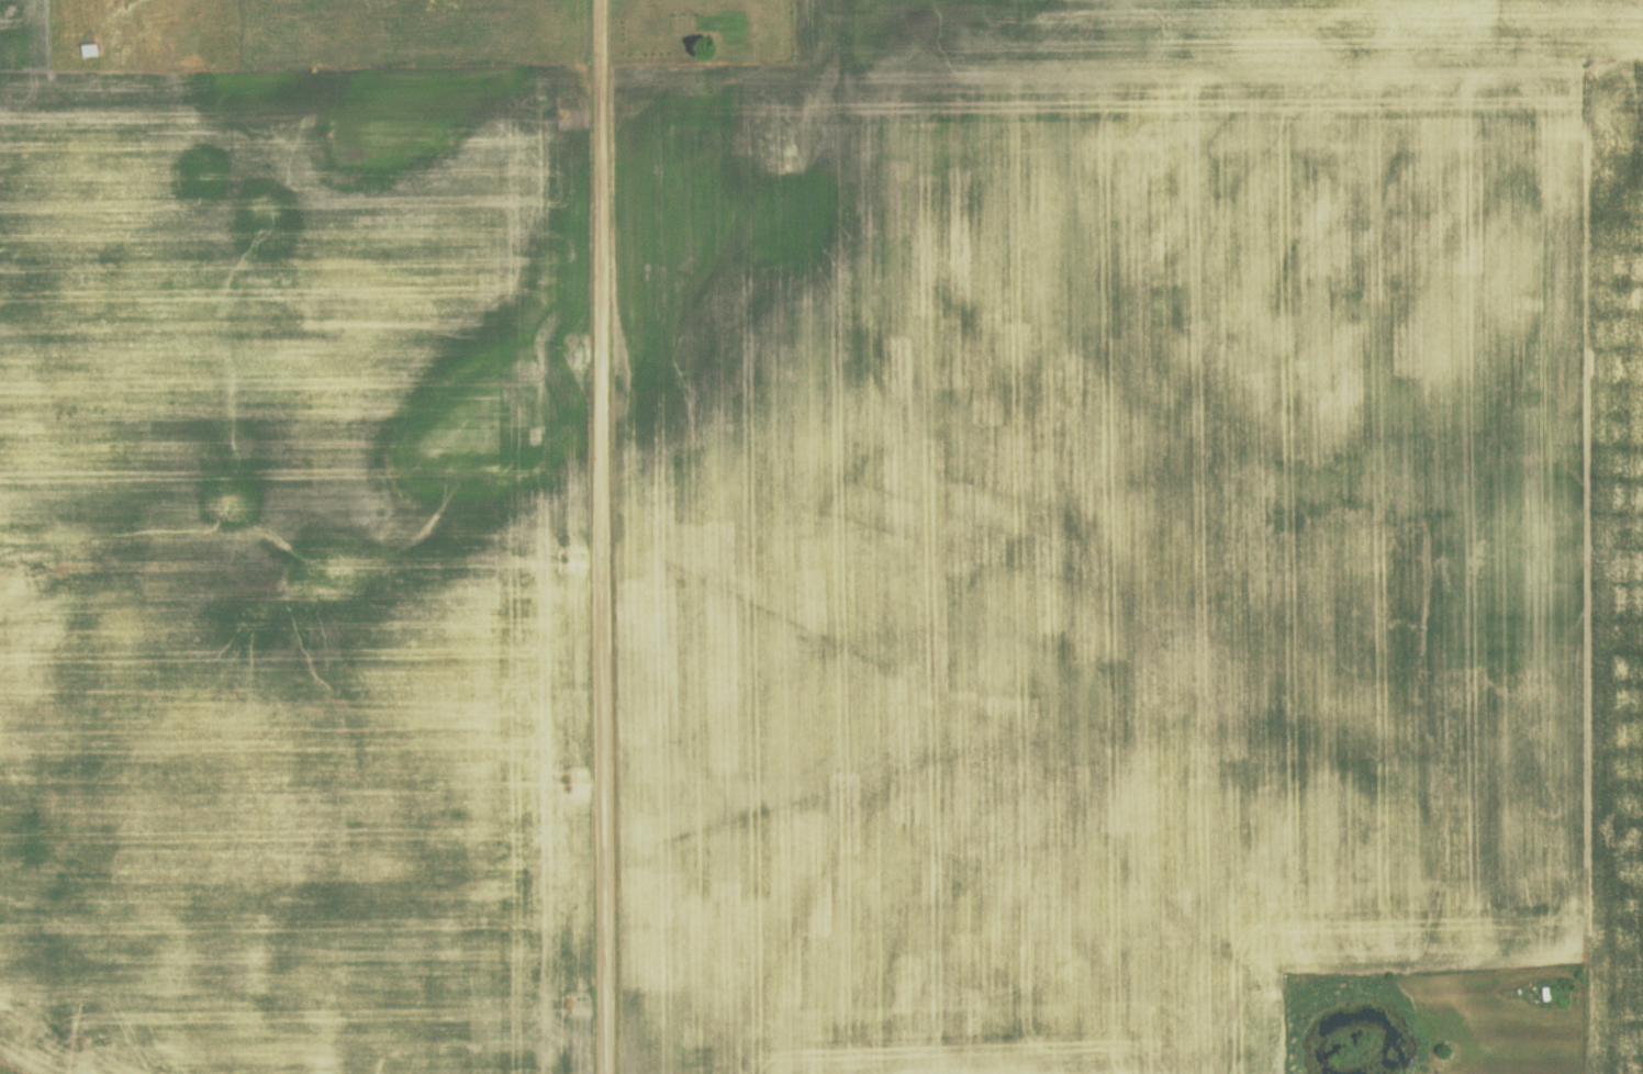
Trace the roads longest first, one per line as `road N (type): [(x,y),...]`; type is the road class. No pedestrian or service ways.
road 1 (residential): [(609,1073),(604,0)]

